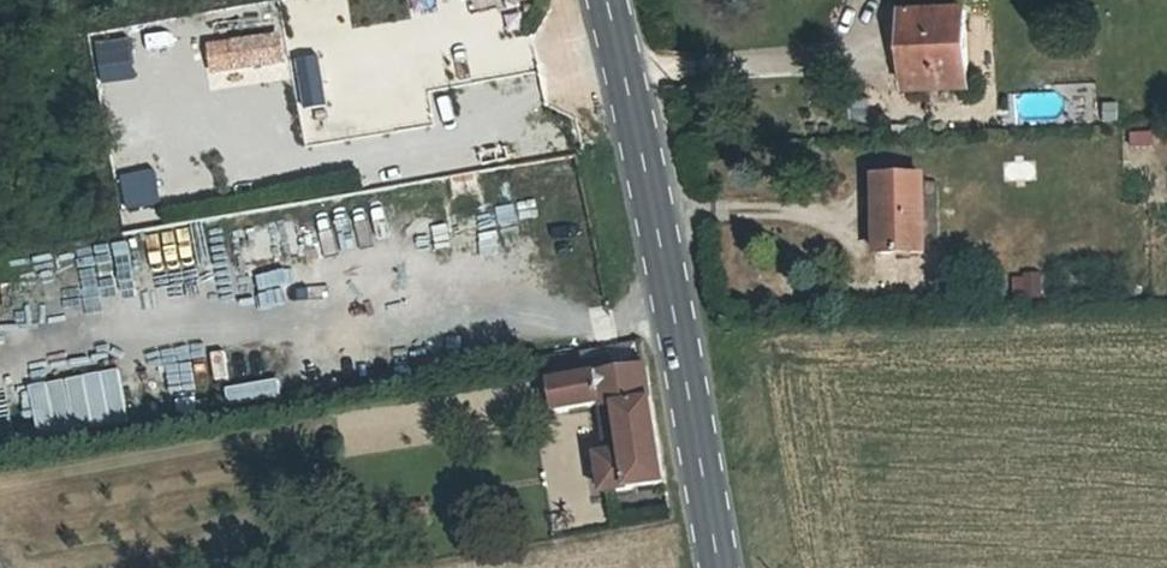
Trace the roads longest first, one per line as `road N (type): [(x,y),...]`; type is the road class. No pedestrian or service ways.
road 1 (primary): [(719,567),(608,0)]

